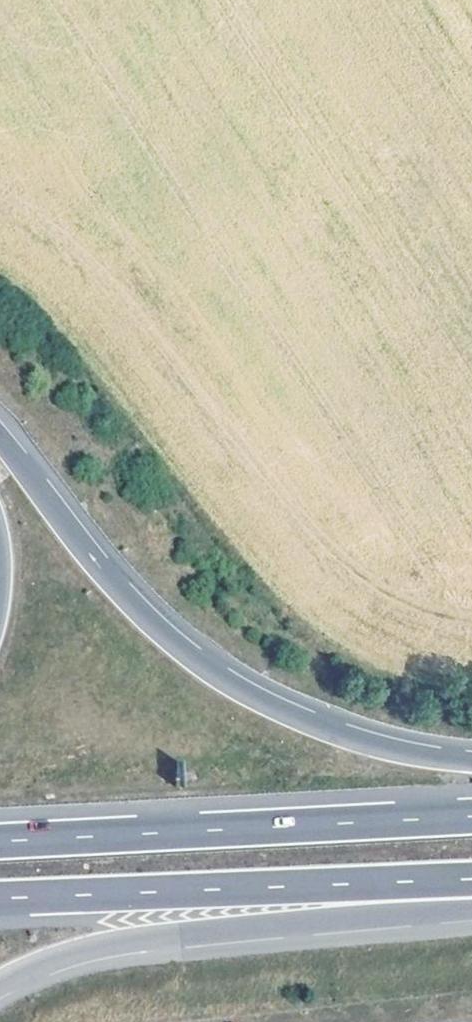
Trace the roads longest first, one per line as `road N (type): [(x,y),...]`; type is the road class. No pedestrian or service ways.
road 1 (motorway): [(471,757),(351,743),(189,657),(0,453)]
road 2 (motorway): [(0,984),(101,946),(471,920)]
road 3 (motorway): [(471,822),(0,847)]
road 4 (motorway): [(0,904),(471,885)]

